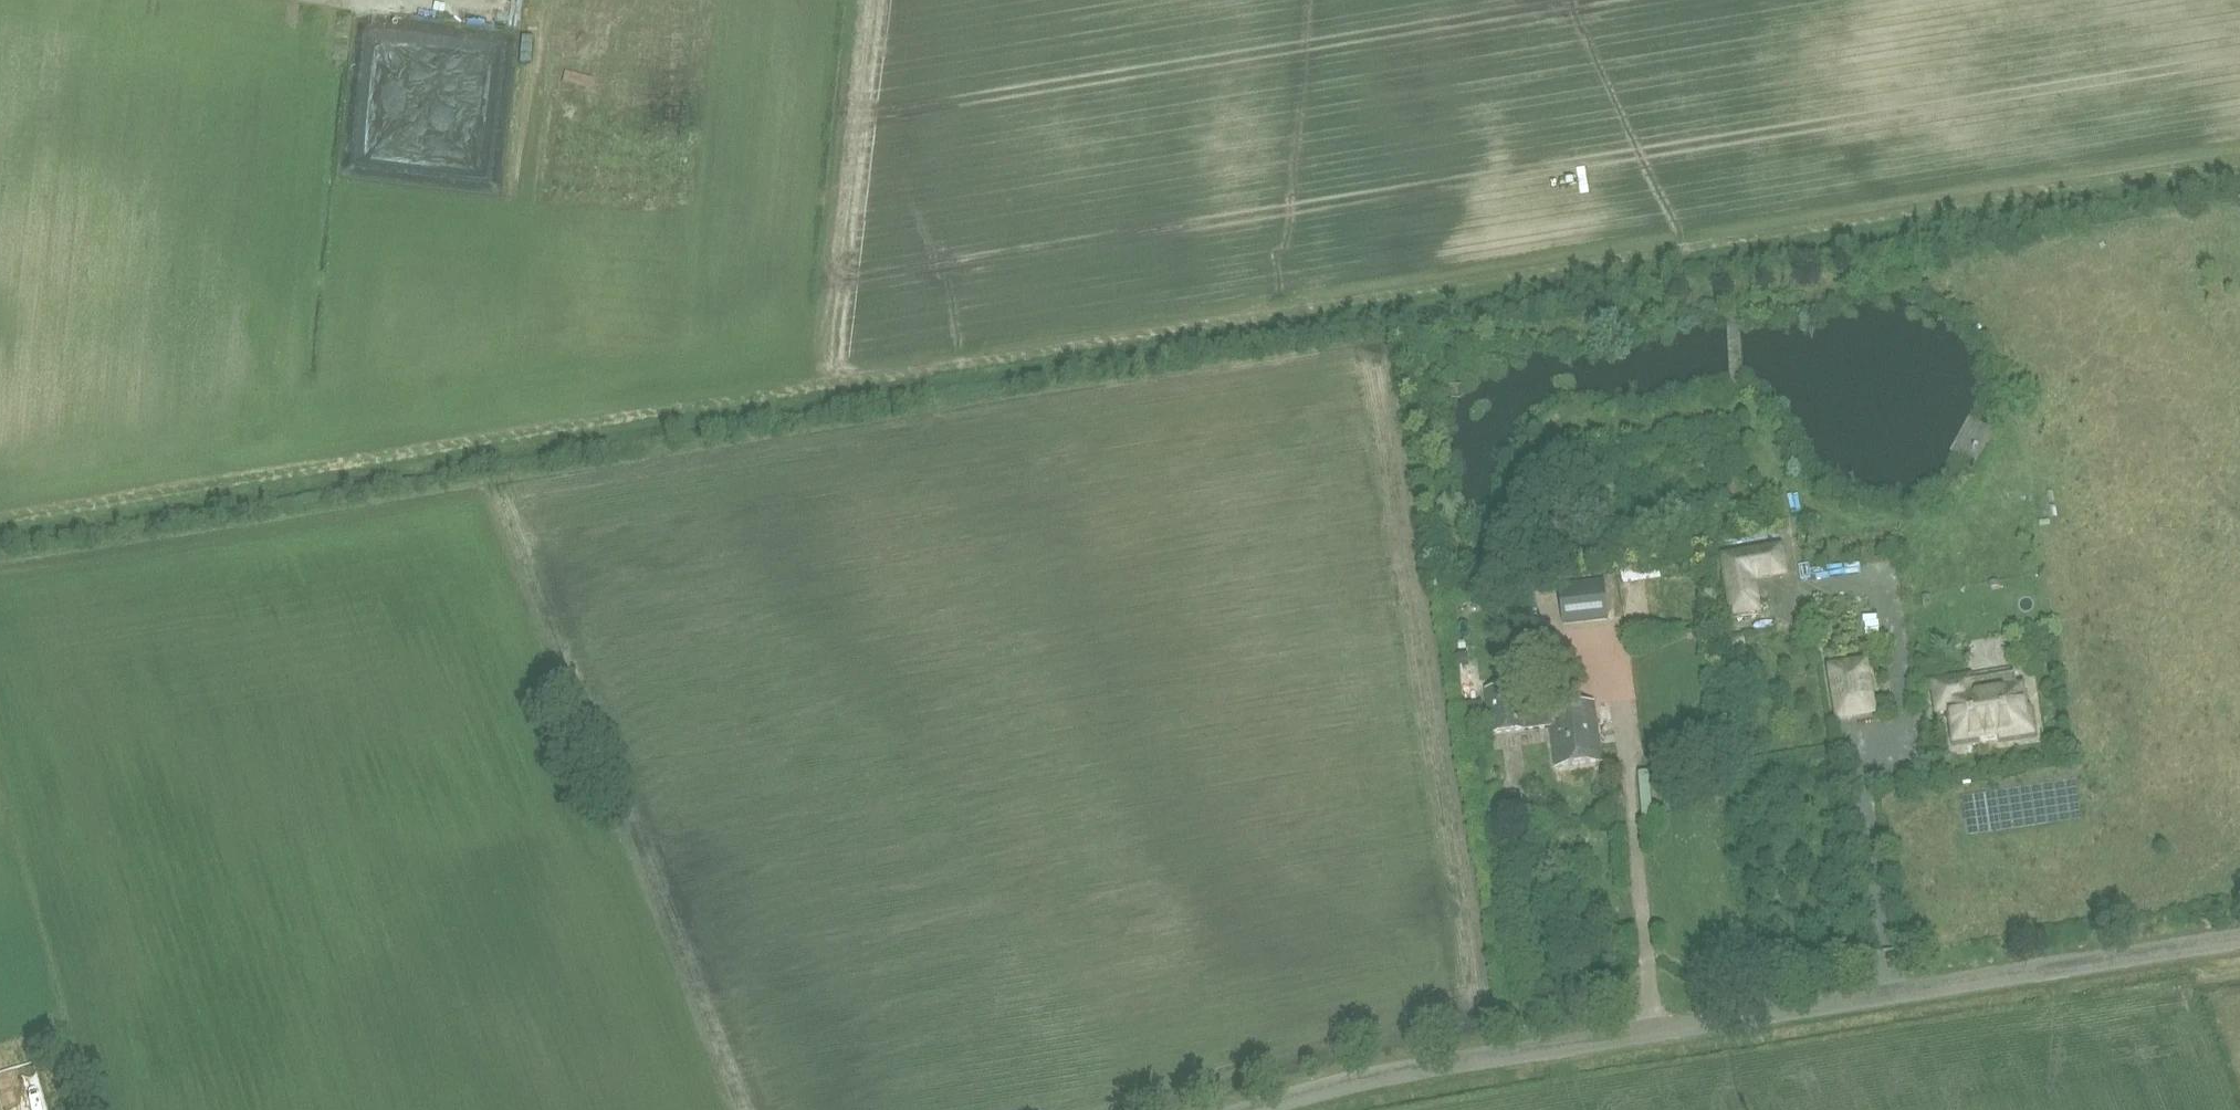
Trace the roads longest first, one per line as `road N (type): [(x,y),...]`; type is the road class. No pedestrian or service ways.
road 1 (unclassified): [(1251,1109),(1390,1074),(2239,938)]

